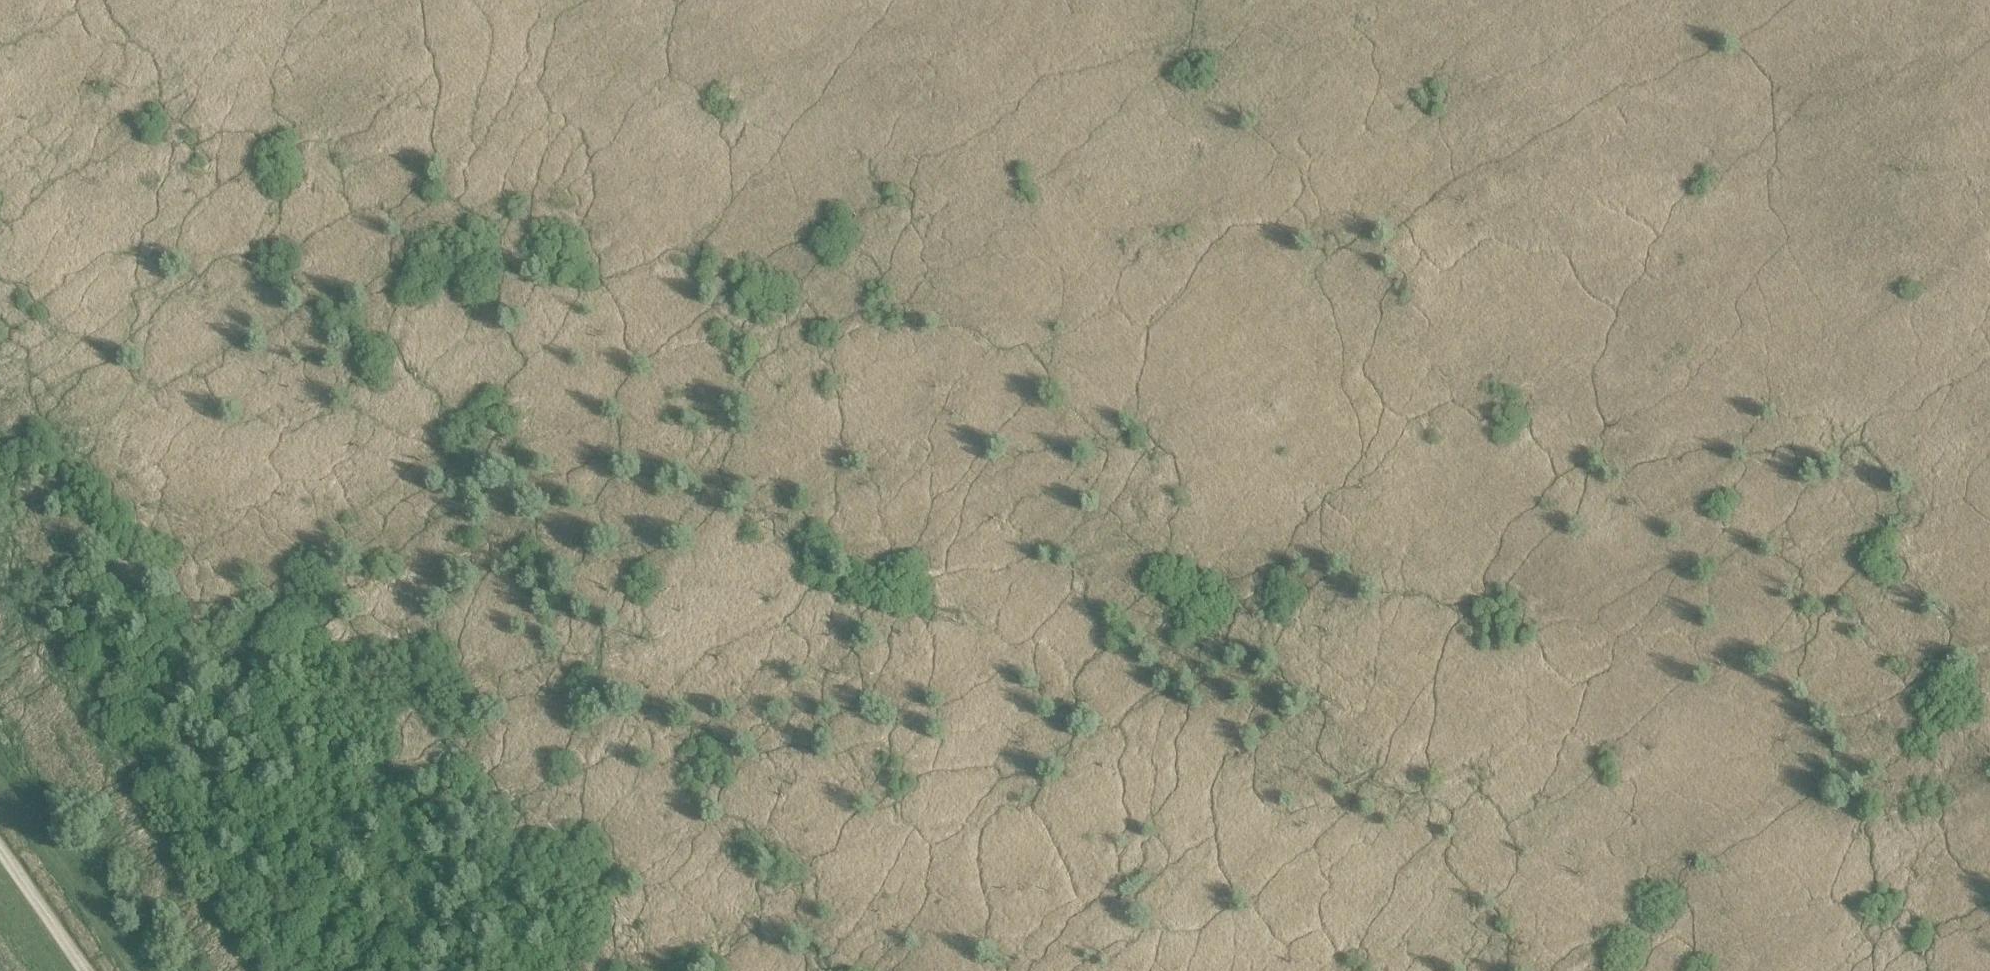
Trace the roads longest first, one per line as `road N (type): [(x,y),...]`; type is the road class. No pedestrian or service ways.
road 1 (track): [(86,970),(0,849)]

